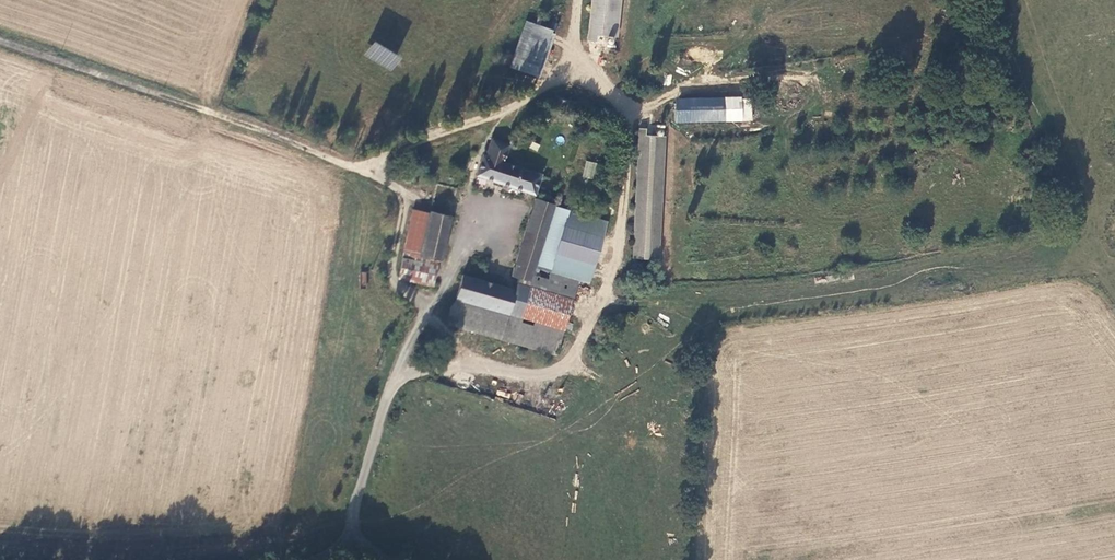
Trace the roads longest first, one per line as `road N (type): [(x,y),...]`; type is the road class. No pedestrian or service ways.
road 1 (unclassified): [(342,559),(395,365),(440,299),(472,212),(0,41)]
road 2 (track): [(372,179),(382,159),(501,112),(565,64)]

